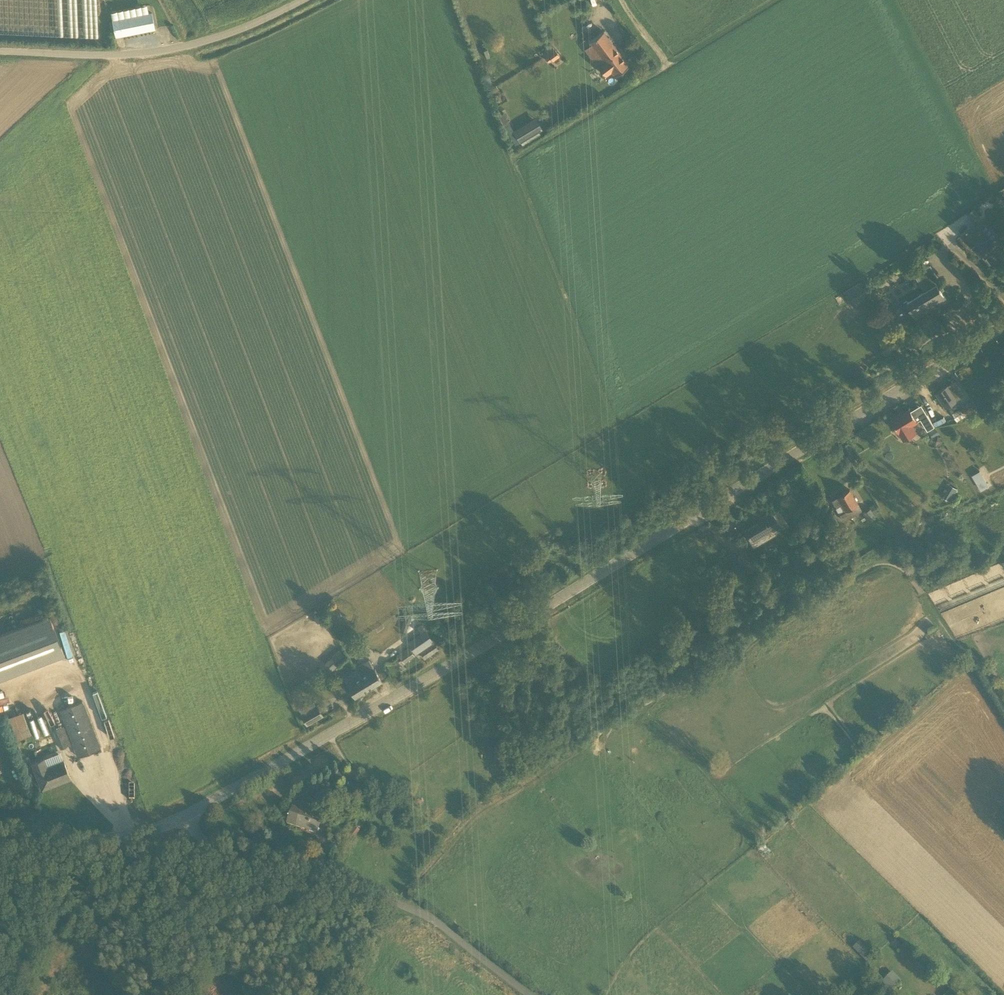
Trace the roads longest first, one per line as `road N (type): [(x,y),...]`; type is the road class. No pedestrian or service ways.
road 1 (unclassified): [(184,819),(1003,325)]
road 2 (unclassified): [(527,994),(432,921),(363,892),(227,857),(184,819)]
road 3 (unclassified): [(0,51),(140,53),(231,32),(301,0)]
road 4 (unclassified): [(184,819),(146,835),(80,842),(0,827)]

